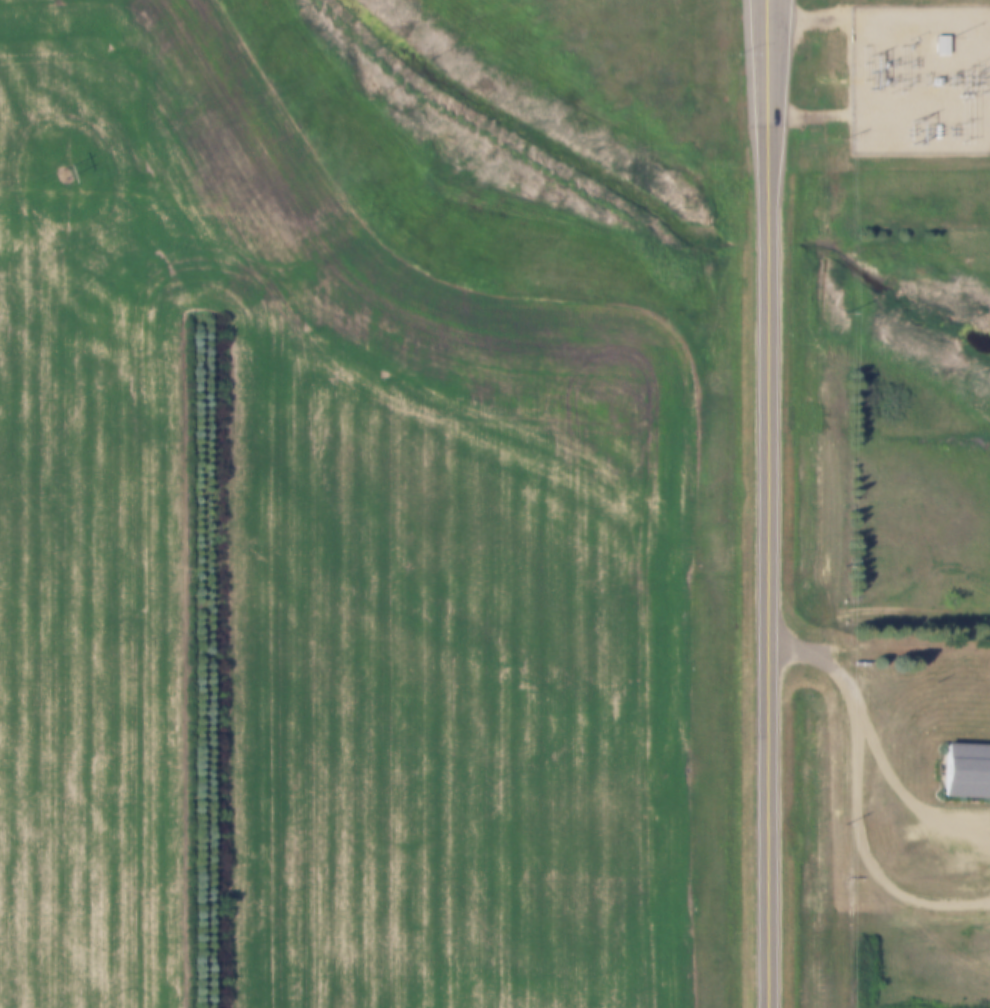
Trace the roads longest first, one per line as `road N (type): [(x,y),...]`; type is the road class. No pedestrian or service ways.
road 1 (primary): [(765,1007),(766,55)]
road 2 (track): [(792,647),(836,611),(989,608)]

